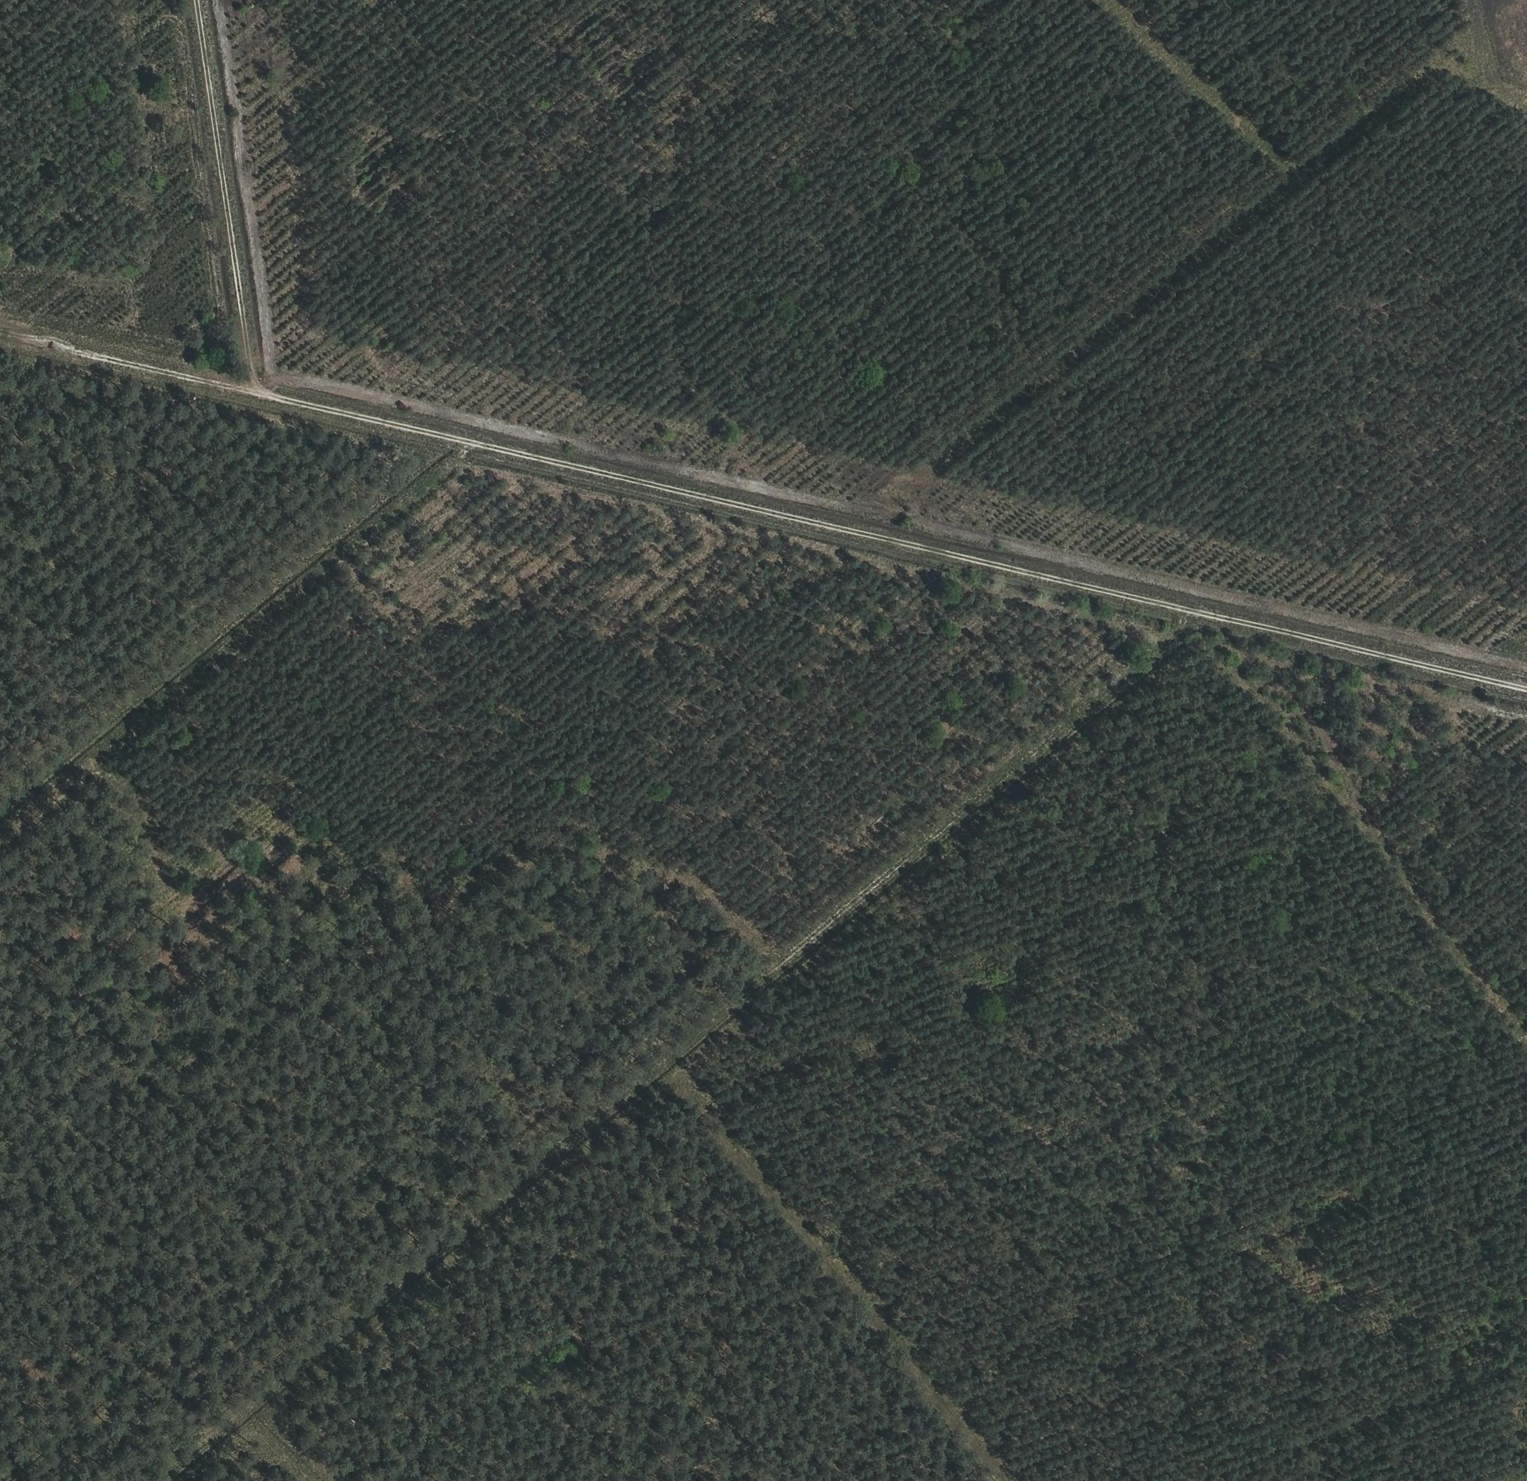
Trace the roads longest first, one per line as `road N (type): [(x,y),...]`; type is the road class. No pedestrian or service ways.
road 1 (track): [(0,324),(1526,688)]
road 2 (track): [(202,0),(266,388)]

